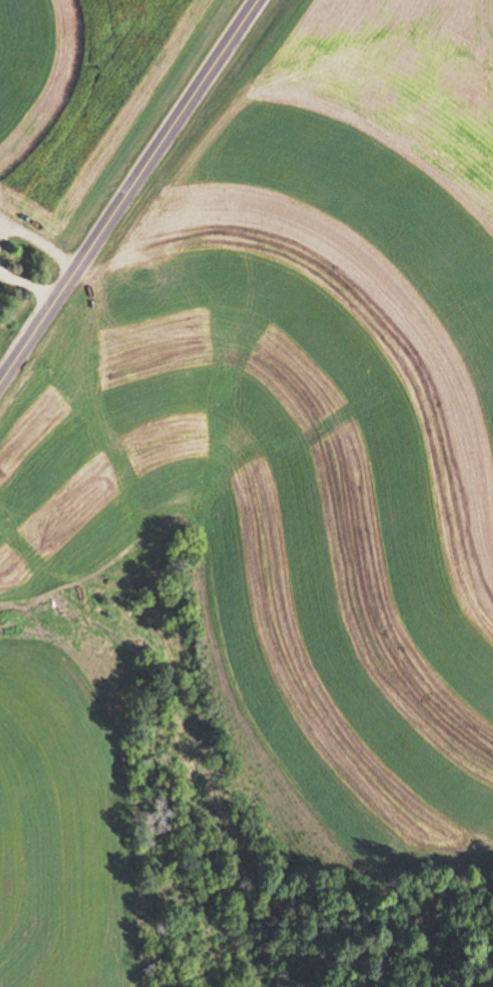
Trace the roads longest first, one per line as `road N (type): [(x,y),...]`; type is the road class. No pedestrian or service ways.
road 1 (secondary): [(0,374),(251,0)]

